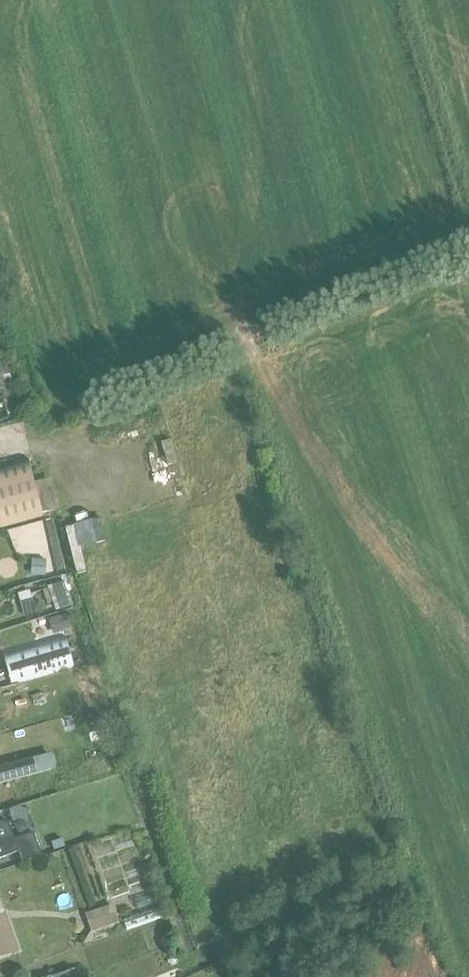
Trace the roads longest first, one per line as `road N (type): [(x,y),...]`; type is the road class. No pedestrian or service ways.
road 1 (track): [(173,976),(327,907),(359,908)]

